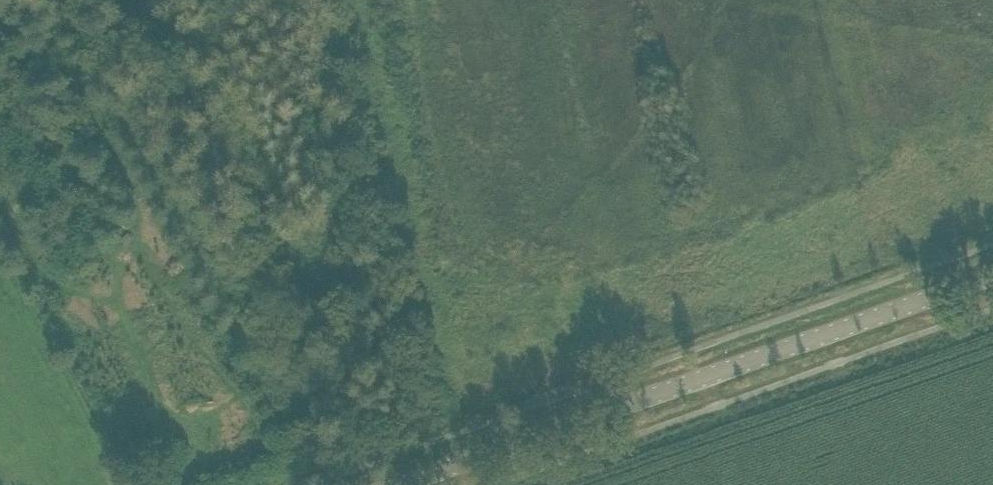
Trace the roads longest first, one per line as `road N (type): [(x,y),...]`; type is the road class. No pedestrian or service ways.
road 1 (unclassified): [(402,484),(992,278)]

